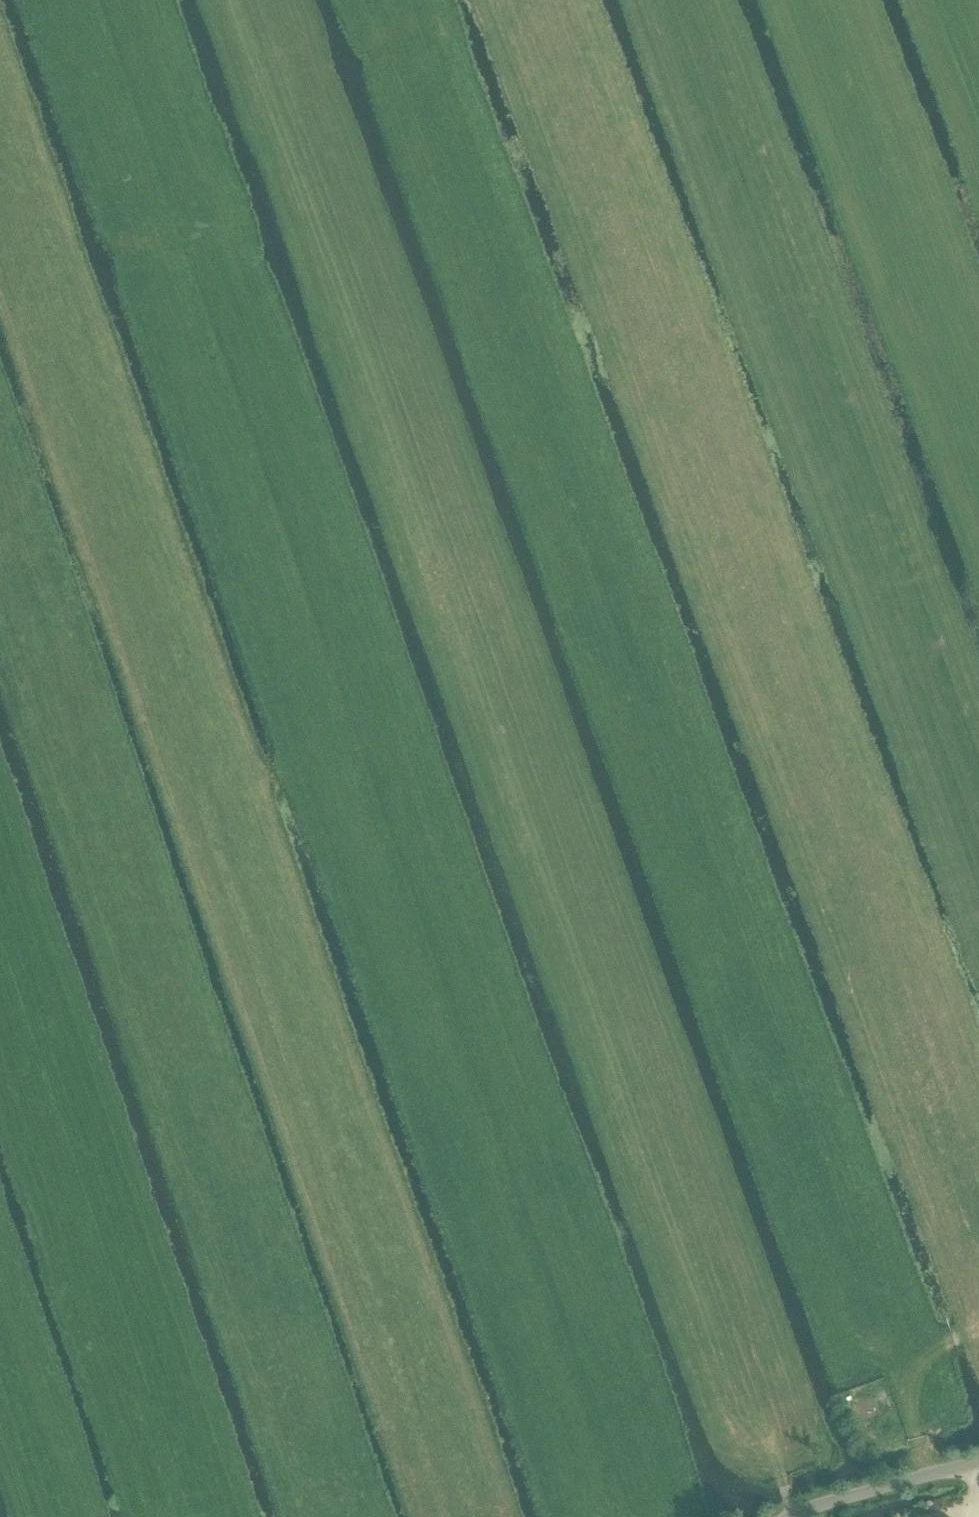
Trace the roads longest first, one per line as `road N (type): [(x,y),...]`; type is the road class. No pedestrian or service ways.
road 1 (unclassified): [(790,1516),(978,1461)]

